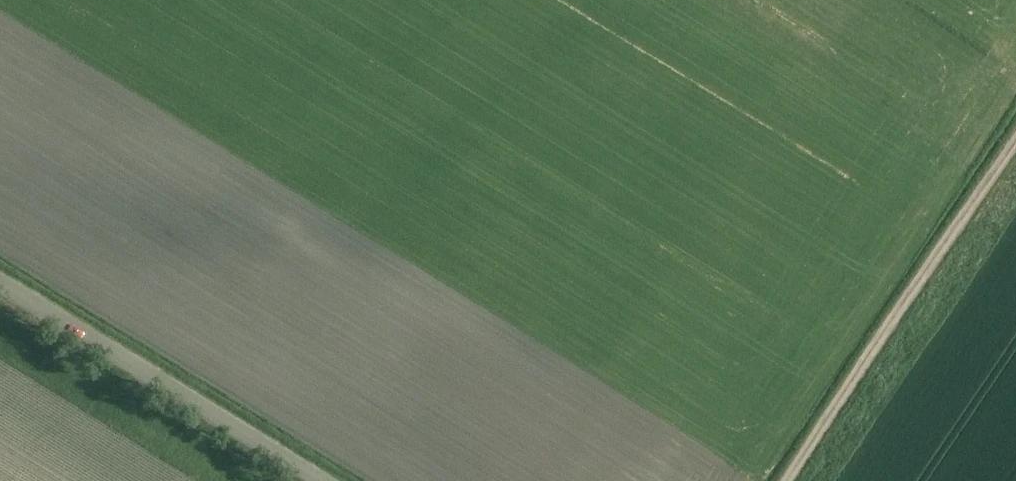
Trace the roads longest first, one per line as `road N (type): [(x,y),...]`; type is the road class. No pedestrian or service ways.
road 1 (track): [(783,480),(1015,145)]
road 2 (tertiary): [(327,480),(0,280)]

